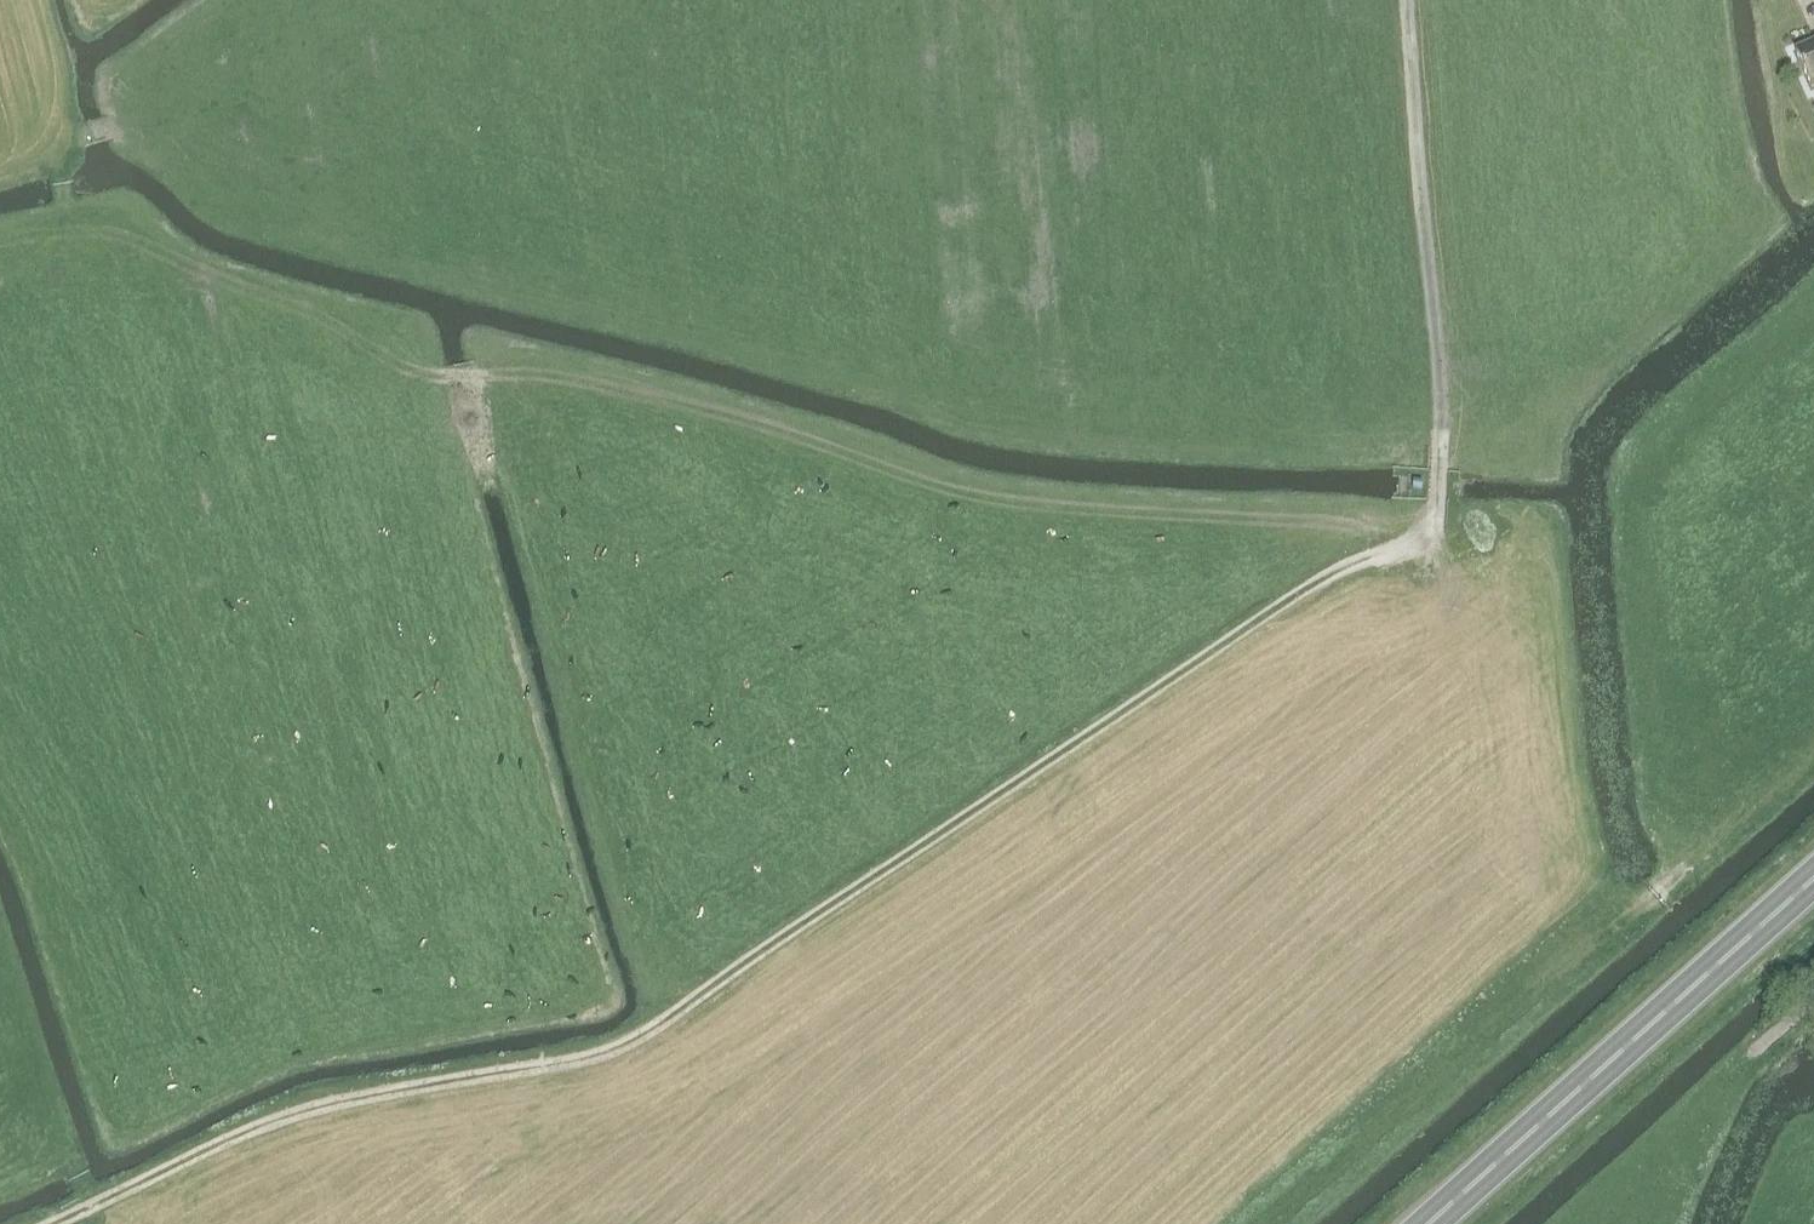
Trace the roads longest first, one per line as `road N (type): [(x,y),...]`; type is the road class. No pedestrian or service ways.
road 1 (track): [(1405,0),(1442,379),(1434,535),(1323,578),(610,1054),(412,1089),(240,1134),(54,1223)]
road 2 (trunk): [(1428,1223),(1813,877)]

